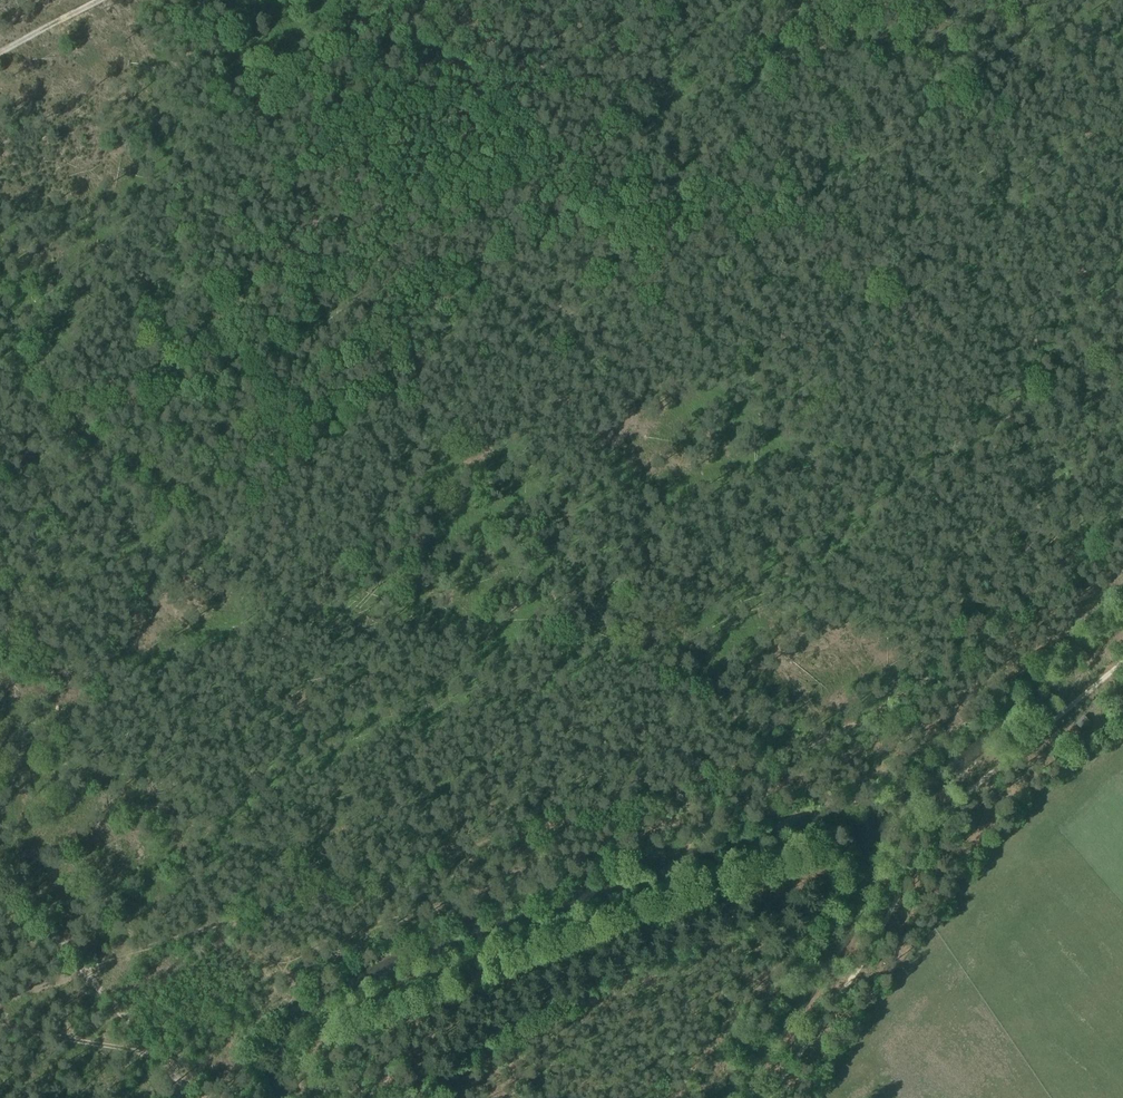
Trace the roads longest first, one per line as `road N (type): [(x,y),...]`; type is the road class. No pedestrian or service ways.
road 1 (track): [(1122,508),(888,697),(856,712),(0,1005)]
road 2 (track): [(0,869),(192,1097)]
road 3 (track): [(0,1023),(155,1054)]
road 4 (track): [(108,0),(0,58)]

